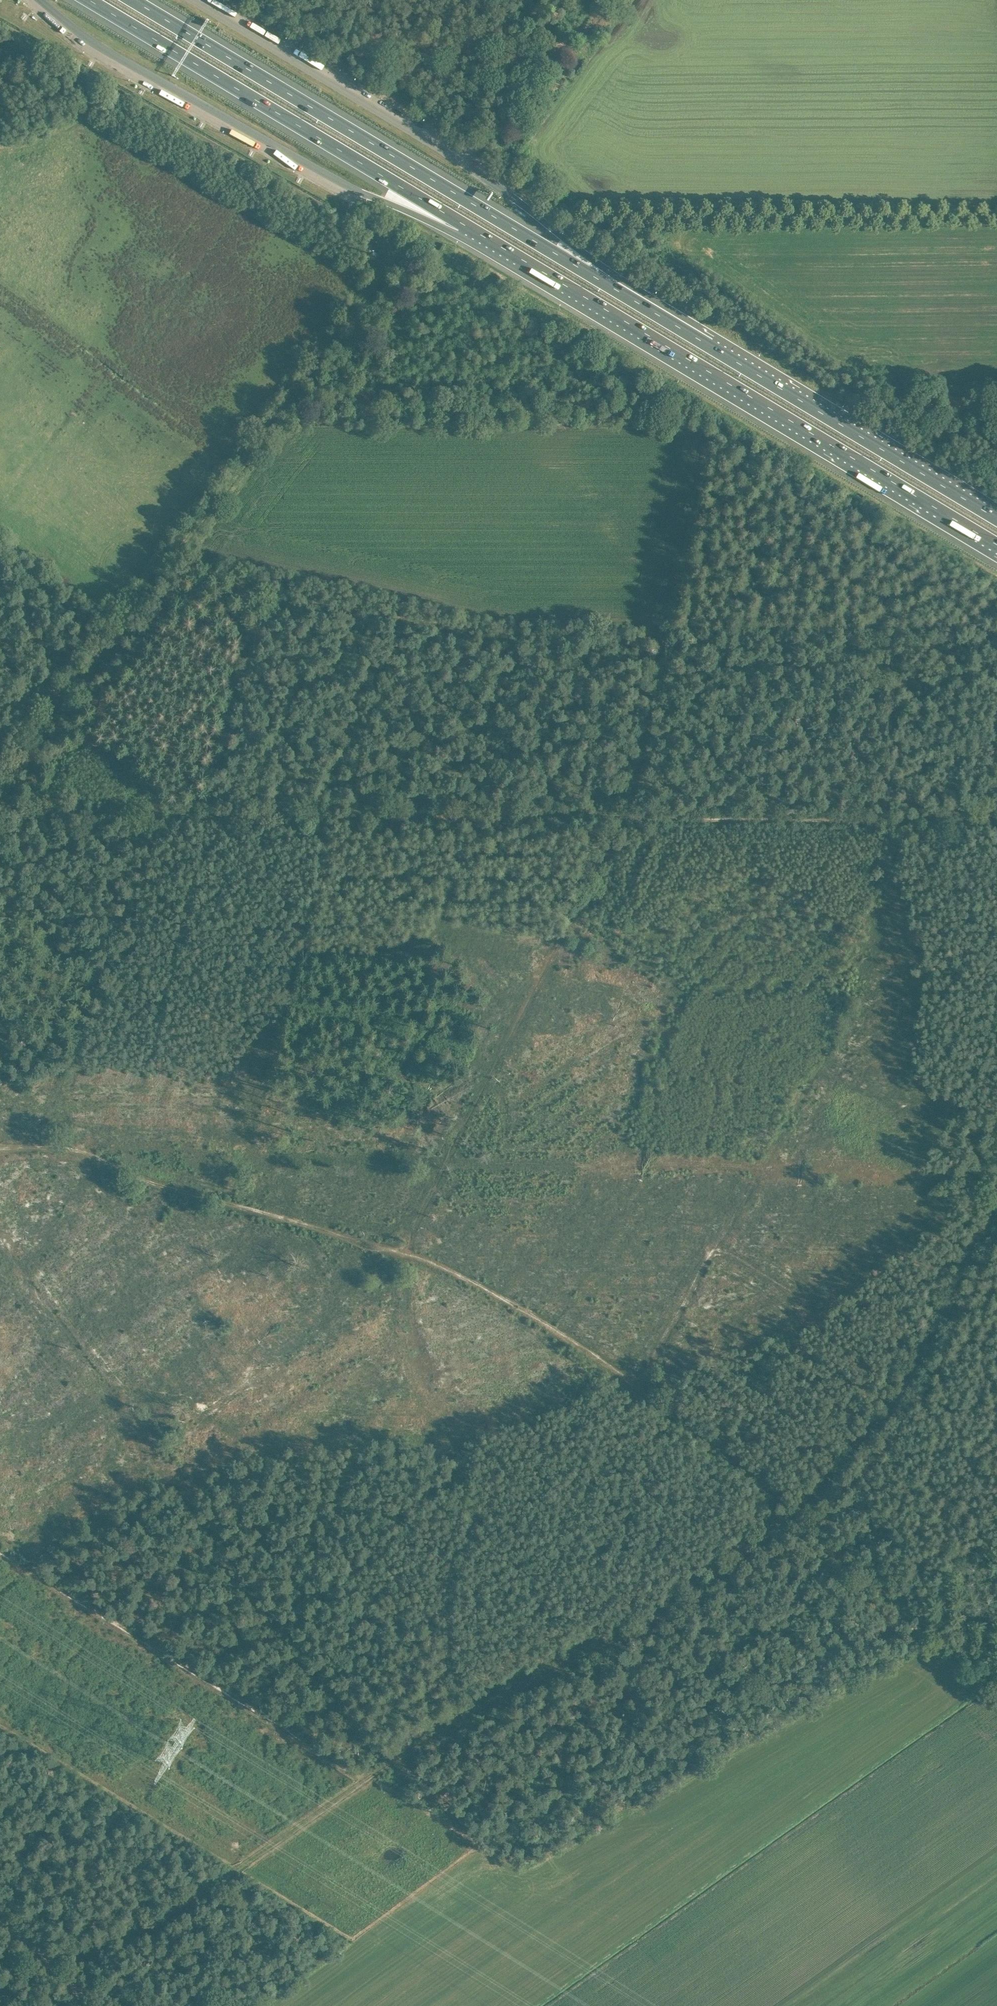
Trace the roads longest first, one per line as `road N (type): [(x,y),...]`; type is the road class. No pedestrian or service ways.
road 1 (track): [(0,776),(385,270),(387,251),(0,23)]
road 2 (track): [(996,818),(0,806)]
road 3 (motorway): [(708,344),(132,0)]
road 4 (motorway): [(462,224),(991,543)]
road 5 (motorway): [(89,0),(462,224)]
road 6 (track): [(623,215),(996,216)]
road 7 (track): [(783,1498),(850,1442),(925,1354),(996,1214)]
road 8 (track): [(352,1782),(62,1971)]
road 9 (motorway): [(996,518),(708,344)]
road 10 (track): [(996,1681),(897,1609),(783,1498)]
road 11 (motorway): [(708,344),(519,202)]
road 12 (track): [(0,1919),(94,2005)]

